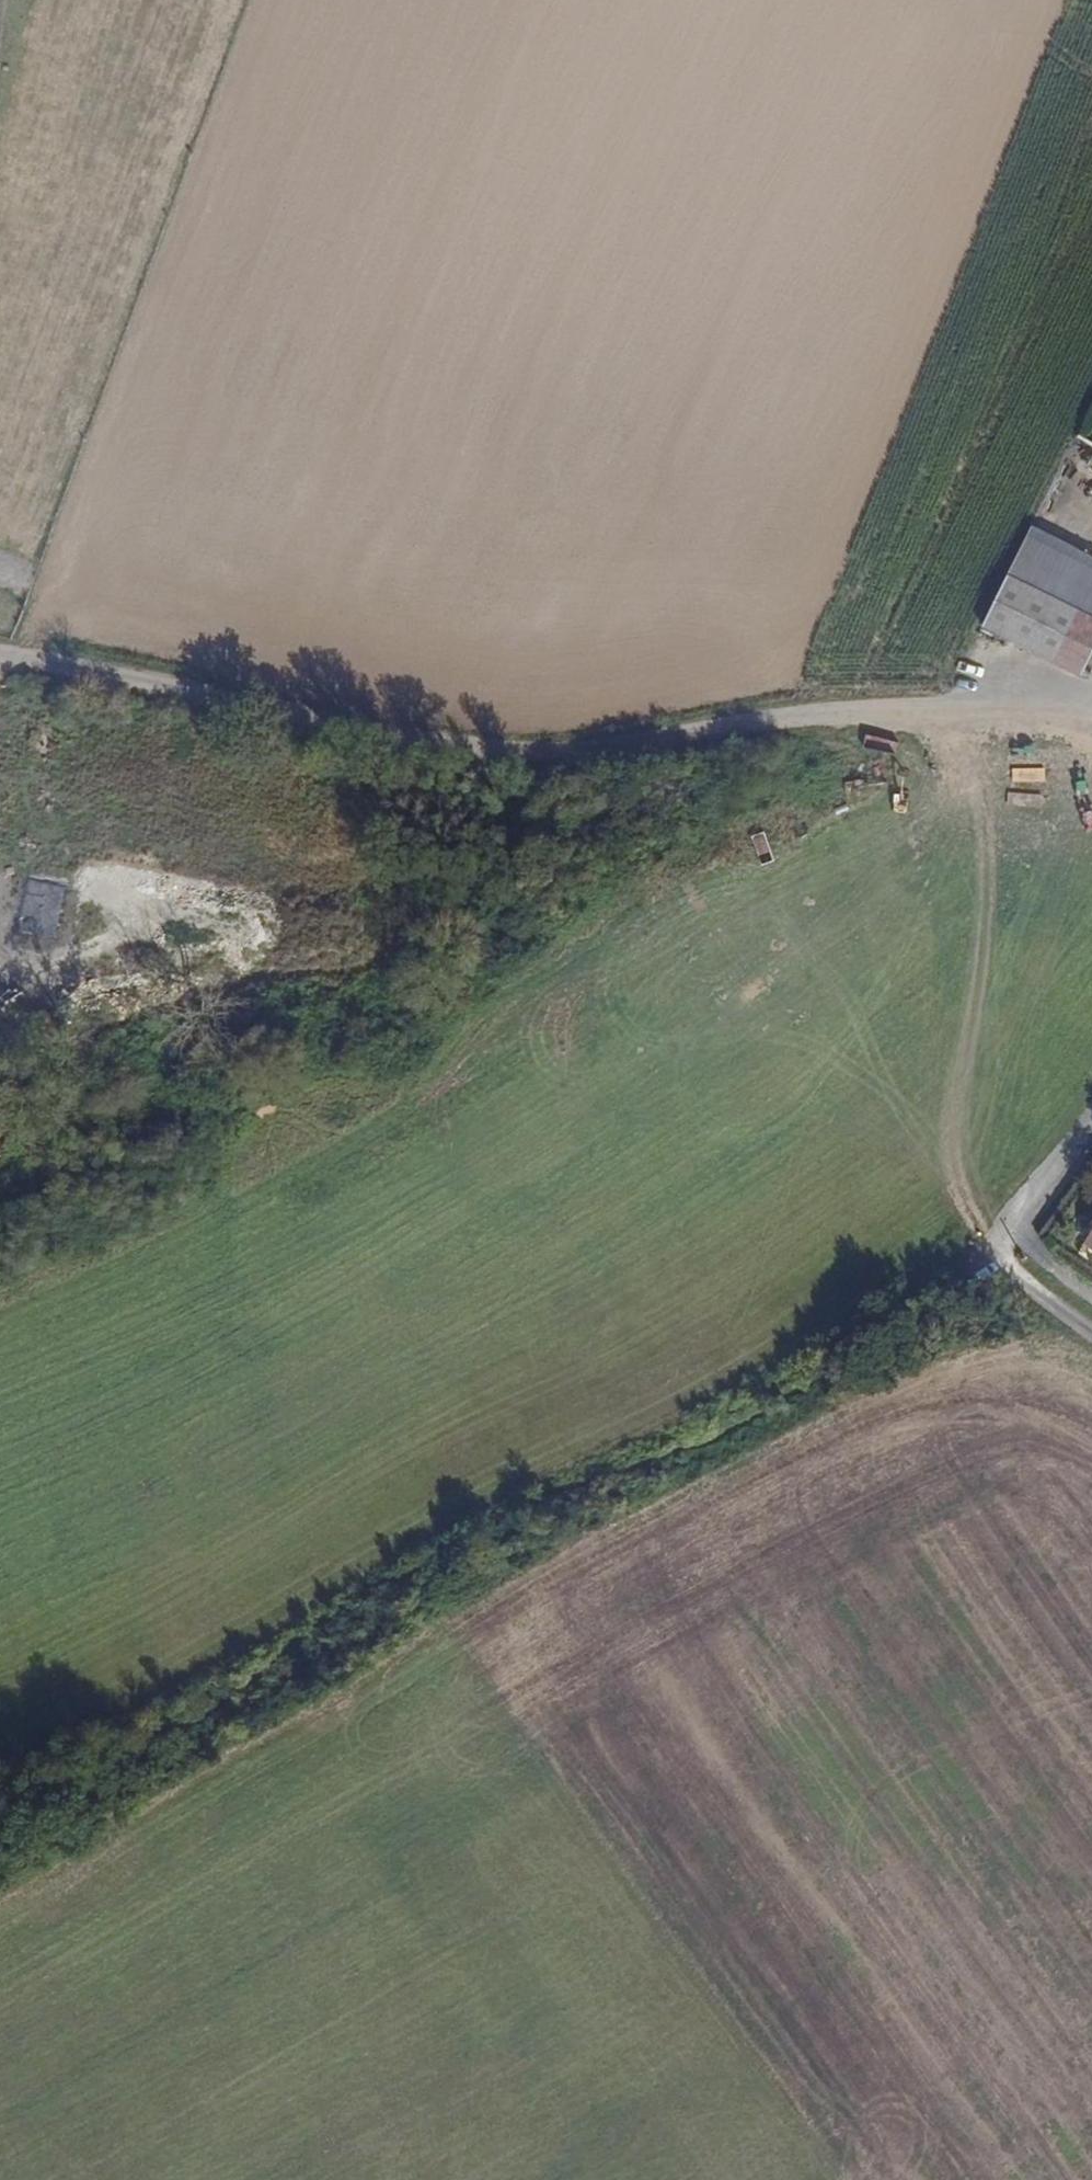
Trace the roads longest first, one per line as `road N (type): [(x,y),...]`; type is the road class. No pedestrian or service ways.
road 1 (unclassified): [(0,658),(444,749),(565,761),(791,717),(980,702),(1091,712)]
road 2 (unclassified): [(998,1253),(1091,1134)]
road 3 (unclassified): [(998,1253),(1091,1331)]

